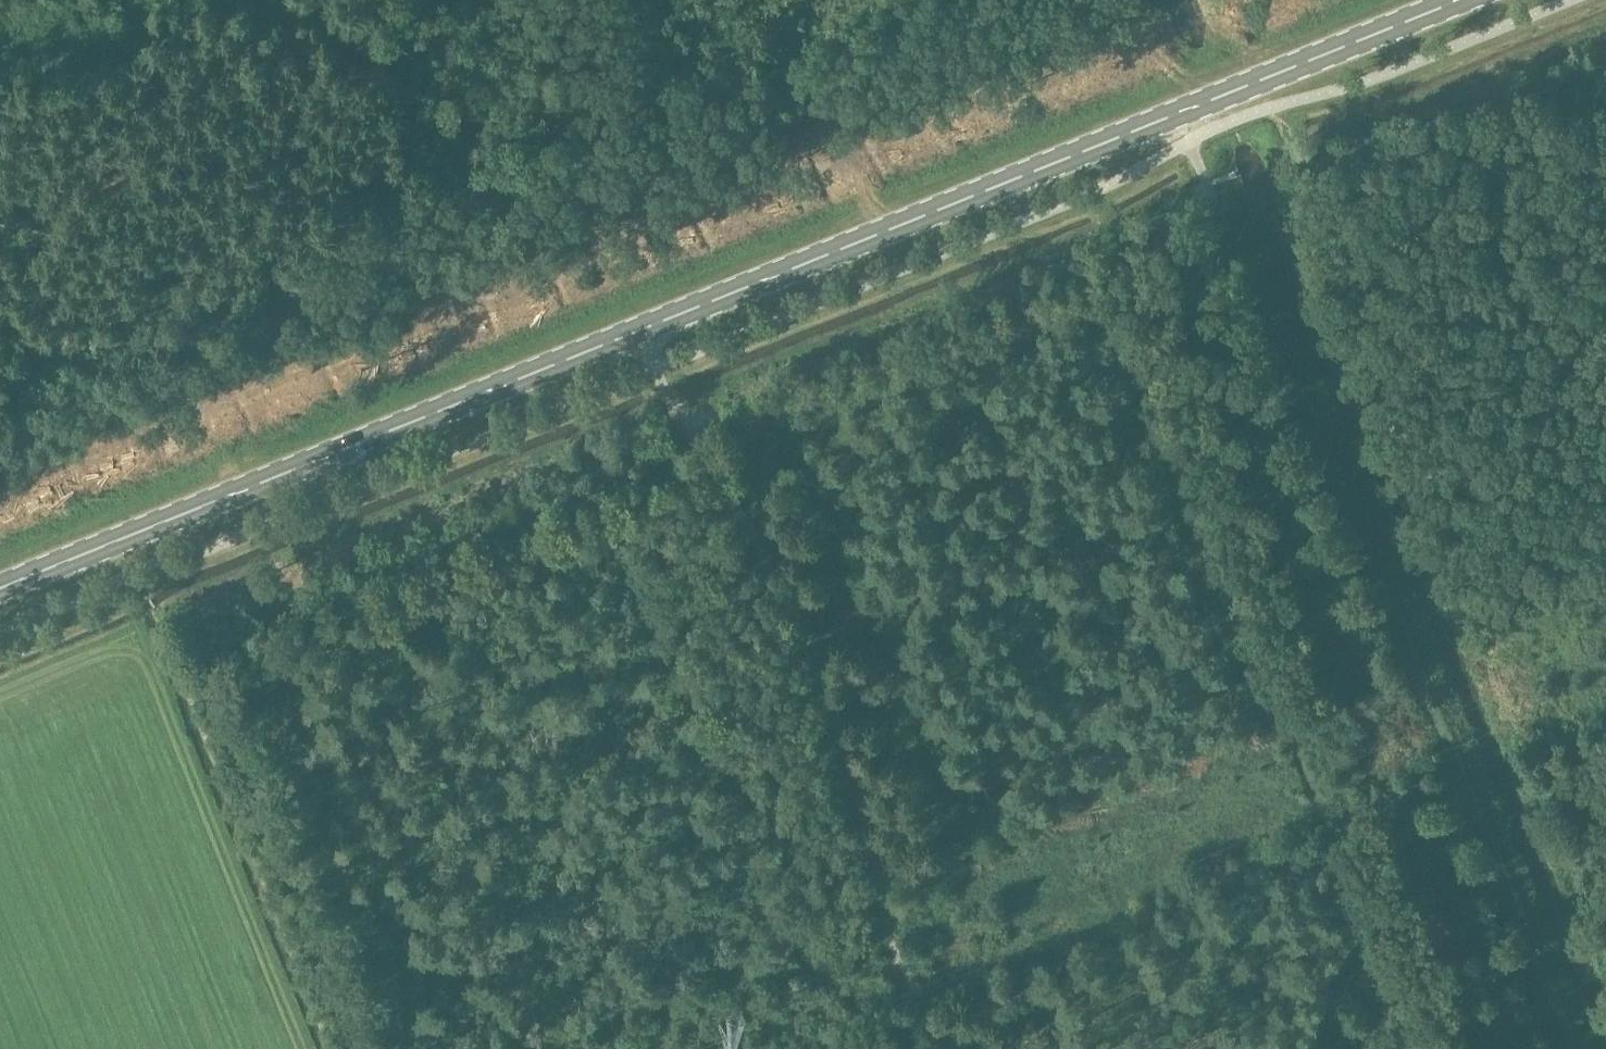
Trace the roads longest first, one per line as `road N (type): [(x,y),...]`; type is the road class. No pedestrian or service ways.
road 1 (secondary): [(0,588),(1462,0)]
road 2 (track): [(878,236),(848,159),(758,0)]
road 3 (track): [(786,601),(824,696),(862,831)]
road 4 (track): [(862,831),(920,1048)]
road 5 (track): [(710,472),(786,601)]
road 6 (track): [(236,494),(189,352)]

